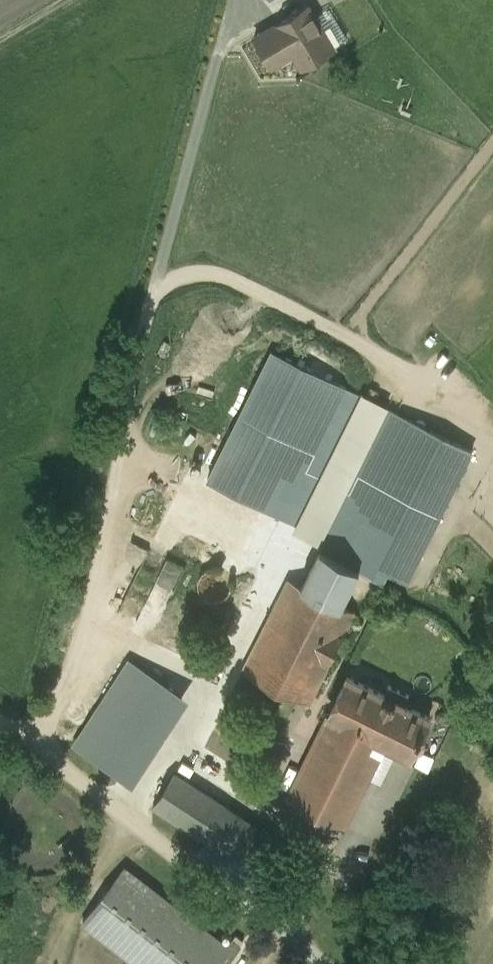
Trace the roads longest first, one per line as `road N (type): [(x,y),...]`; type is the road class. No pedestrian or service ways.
road 1 (track): [(31,744),(82,647),(143,338),(169,286),(218,272),(346,336),(471,420)]
road 2 (track): [(121,462),(257,536),(274,560),(216,652),(170,649),(91,615)]
road 3 (track): [(0,721),(289,934)]

